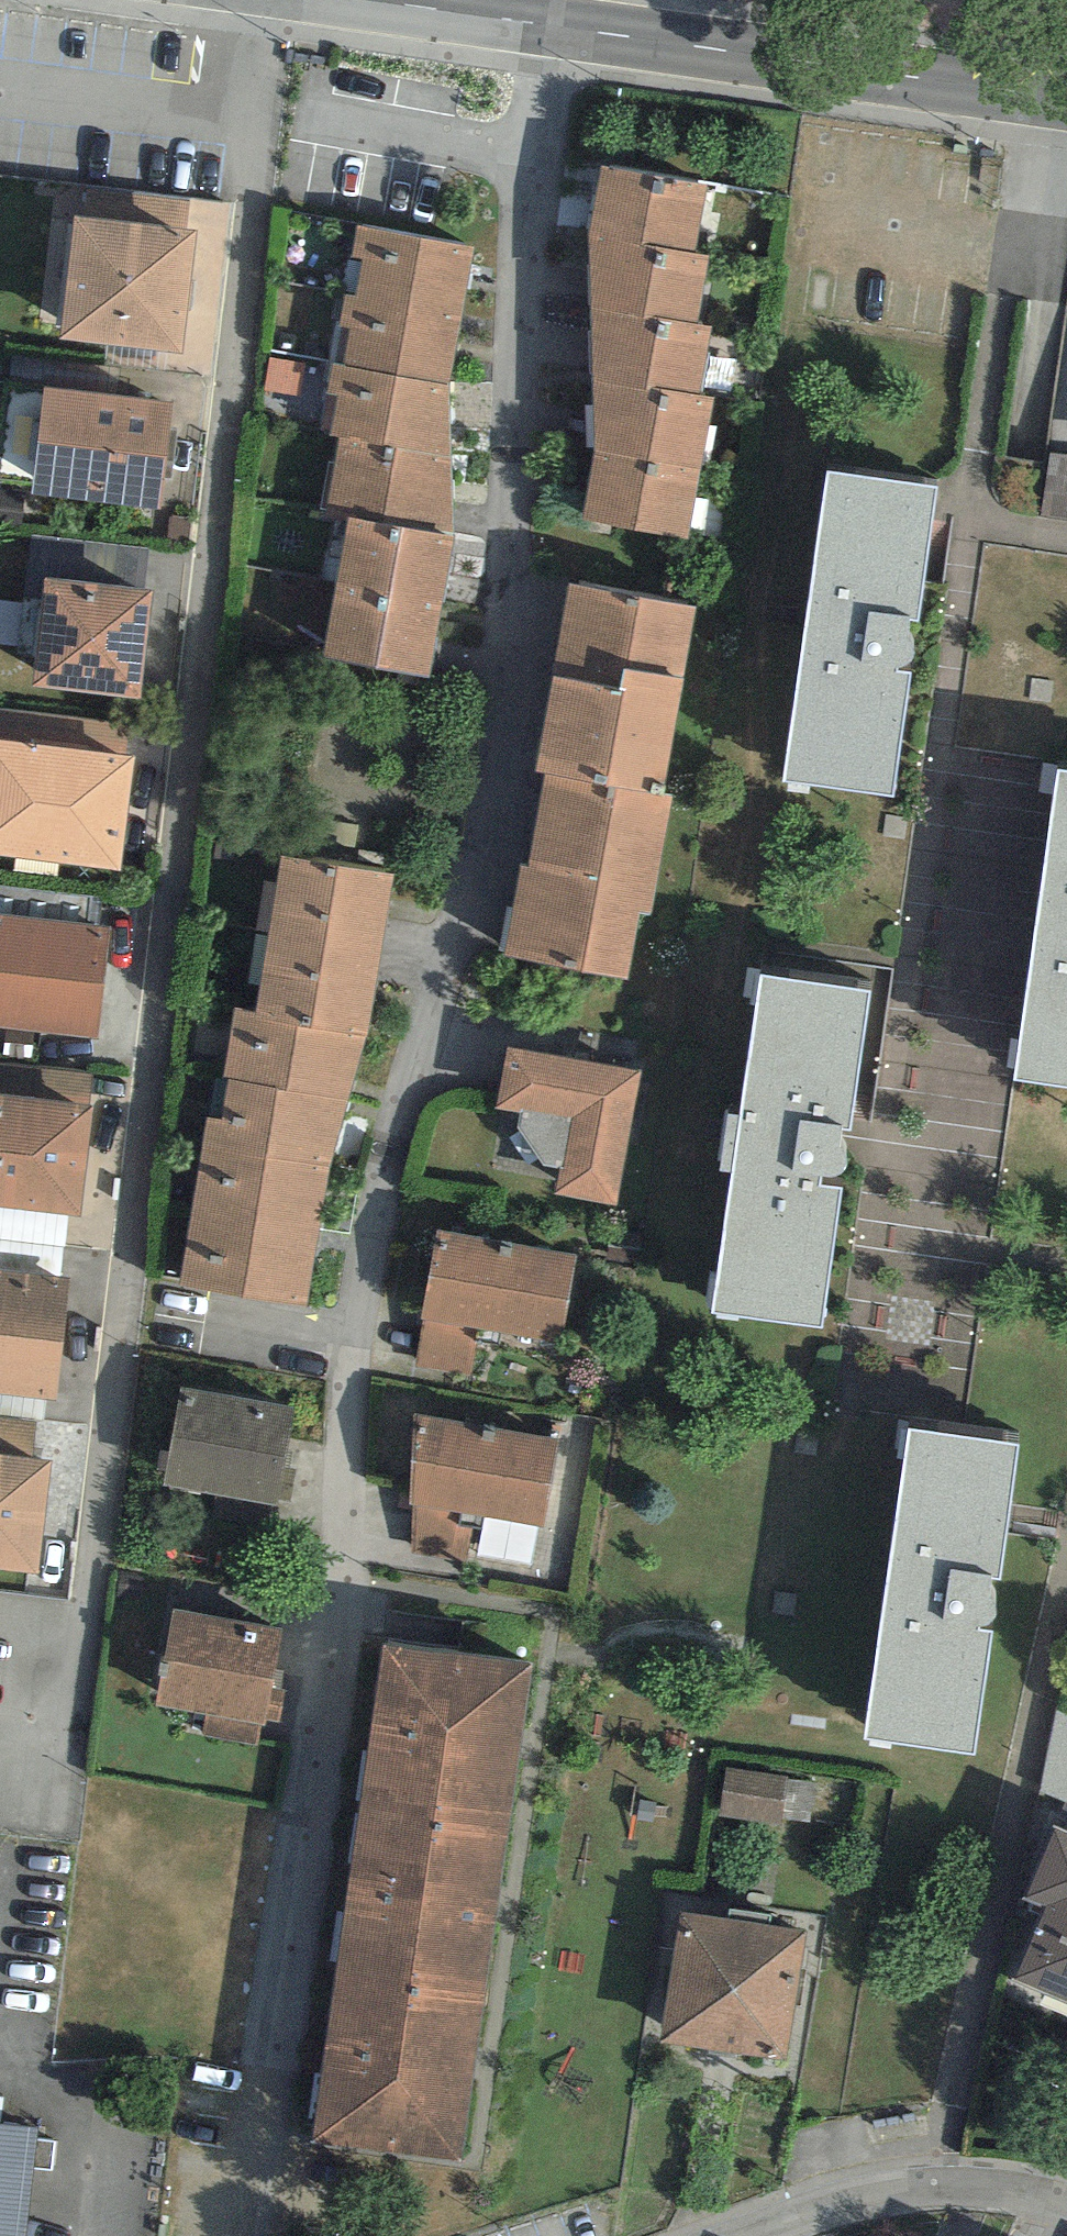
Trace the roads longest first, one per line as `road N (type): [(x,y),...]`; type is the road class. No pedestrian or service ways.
road 1 (residential): [(556,26),(523,283),(513,652),(462,927),(384,1175),(351,1381),(340,1631),(246,2235)]
road 2 (residential): [(44,1835),(275,0)]
road 3 (tertiary): [(1037,96),(556,26)]
road 4 (residential): [(1037,96),(976,524)]
road 5 (residential): [(1066,2206),(944,2176),(739,2235)]
road 6 (tertiary): [(556,26),(385,0)]

